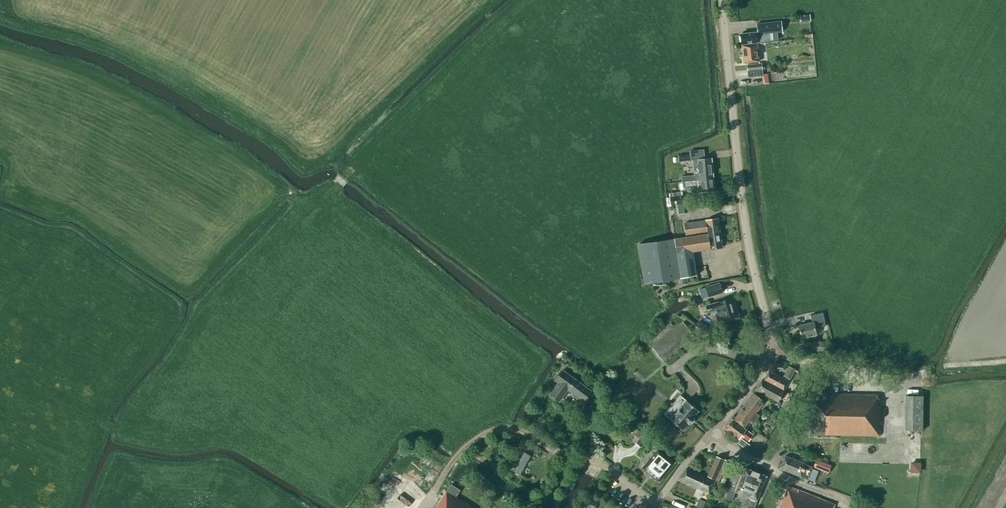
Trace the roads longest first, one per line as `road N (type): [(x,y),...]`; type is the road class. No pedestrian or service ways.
road 1 (unclassified): [(721,0),(731,131),(774,349),(709,438)]
road 2 (unclassified): [(709,438),(657,503),(602,467),(510,428),(474,440),(451,462)]
road 3 (residential): [(709,438),(792,483),(848,502)]

